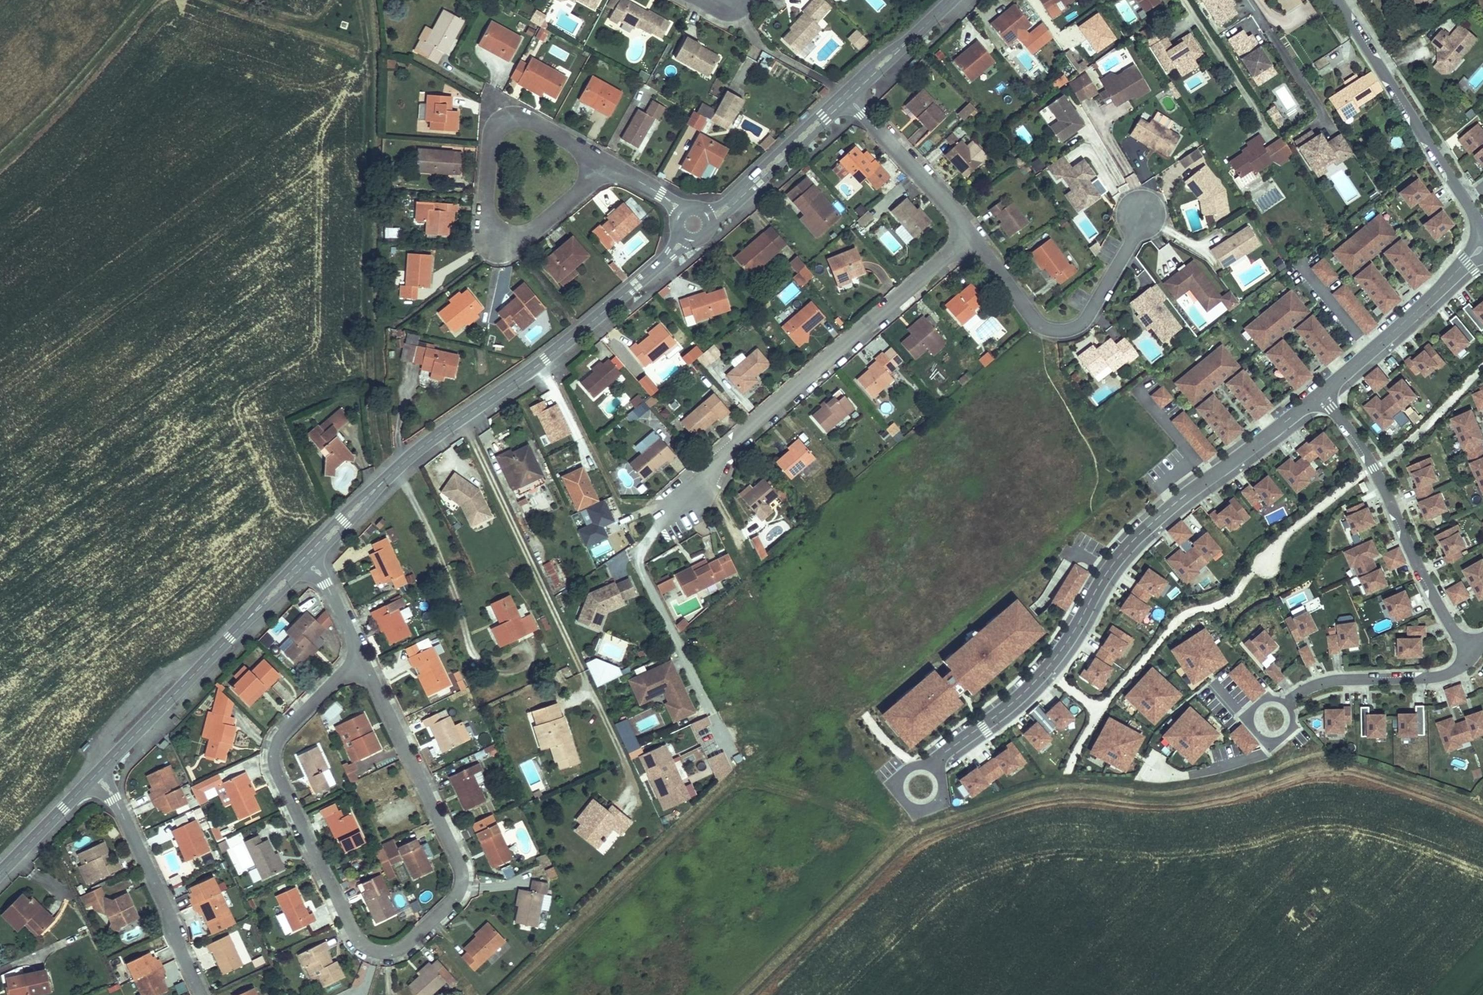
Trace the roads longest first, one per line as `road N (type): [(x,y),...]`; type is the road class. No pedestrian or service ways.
road 1 (residential): [(922,779),(1058,670),(1134,539),(1321,393)]
road 2 (residential): [(693,225),(671,254),(545,359),(394,471),(307,558)]
road 3 (residential): [(360,654),(282,736),(273,765),(372,951),(403,948),(461,892),(466,873)]
road 4 (residential): [(602,163),(492,95),(485,235),(503,250),(522,241),(587,184)]
road 5 (residential): [(972,238),(744,432),(684,503)]
road 6 (residential): [(307,558),(96,775)]
road 7 (residential): [(1321,393),(1374,467),(1429,590),(1471,648)]
road 8 (residential): [(972,238),(1036,321),(1053,330),(1087,319),(1143,215)]
road 9 (residential): [(1337,0),(1482,229)]
road 10 (residential): [(96,775),(115,799),(203,994)]
road 11 (residential): [(466,873),(360,654)]
road 12 (residential): [(1269,715),(1317,684),(1447,674),(1471,648)]
road 13 (residential): [(1321,393),(1482,247)]
road 14 (residential): [(850,92),(716,215),(693,225)]
road 15 (residential): [(850,92),(972,238)]
road 16 (residential): [(96,775),(0,873)]
road 17 (residential): [(948,0),(850,92)]

